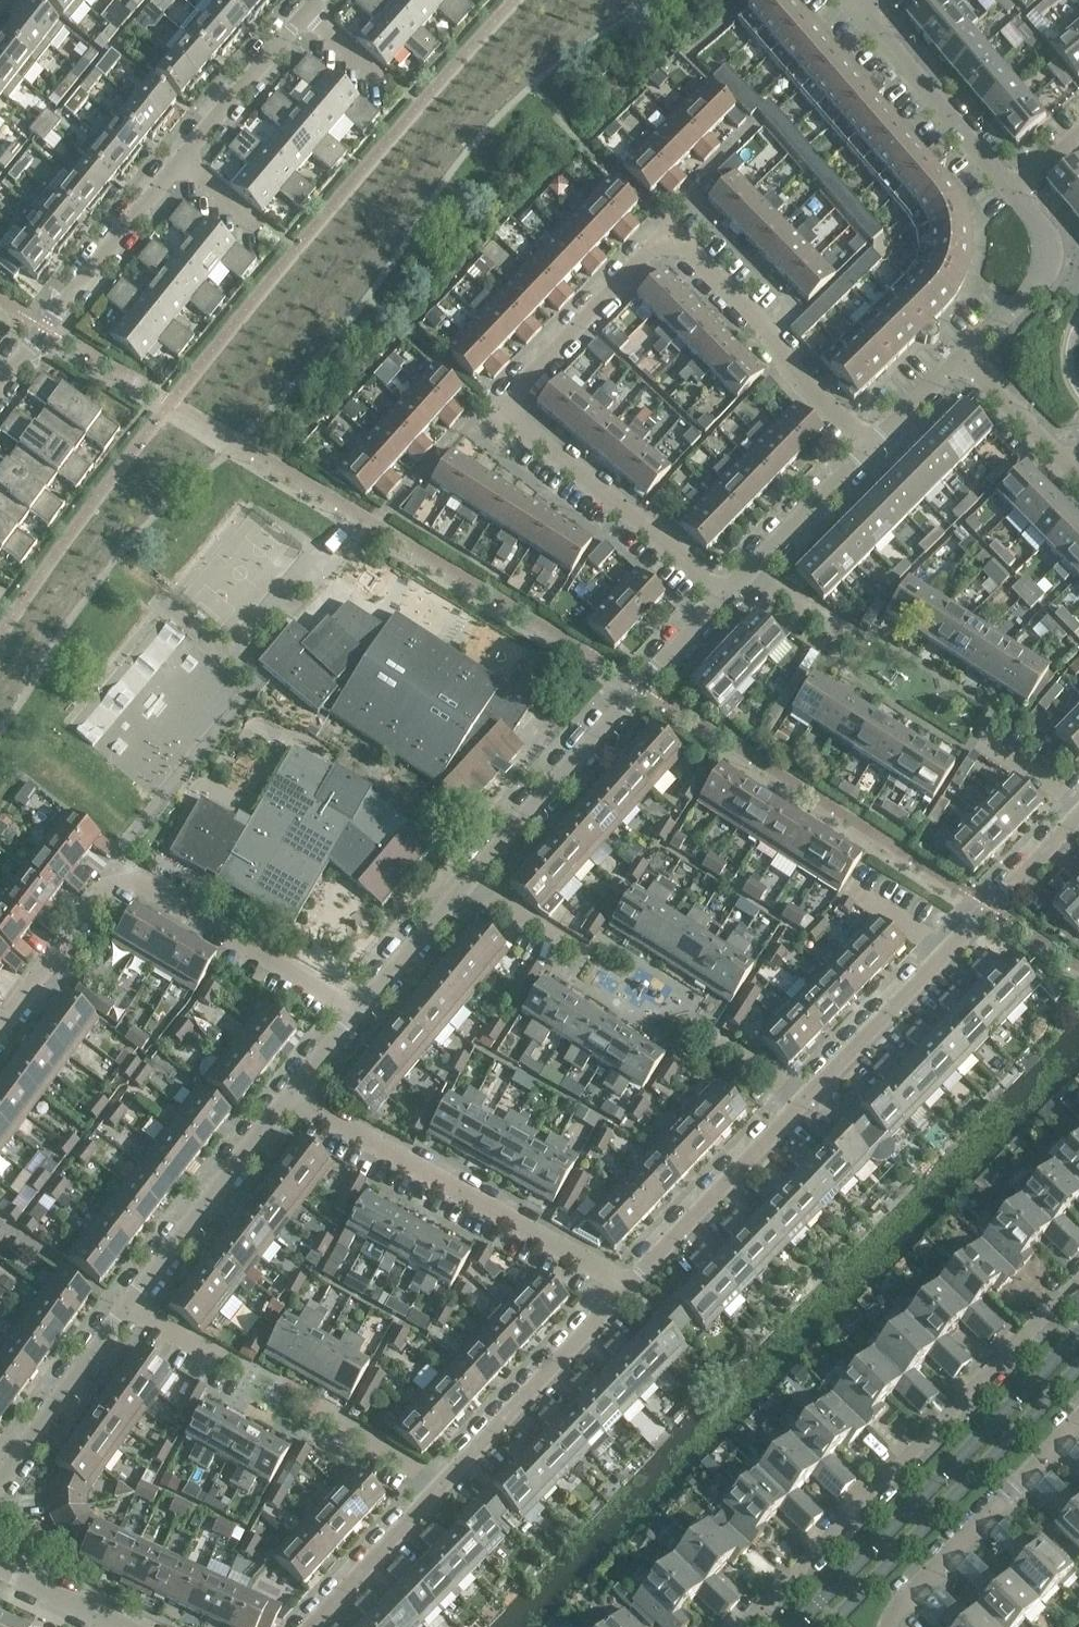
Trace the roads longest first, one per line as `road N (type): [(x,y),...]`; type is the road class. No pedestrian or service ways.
road 1 (residential): [(727,598),(507,408),(671,233),(868,446)]
road 2 (residential): [(0,384),(105,245),(321,0)]
road 3 (residential): [(1078,1283),(749,1626)]
road 4 (residential): [(0,1028),(96,894),(140,882),(355,1014)]
road 5 (residential): [(798,1119),(1078,817)]
road 6 (secondary): [(1078,1333),(798,1626)]
road 7 (residential): [(623,1290),(599,1269),(290,1094)]
road 8 (residential): [(727,598),(635,689),(469,881)]
road 9 (secondary): [(835,1626),(1078,1372)]
road 10 (residential): [(418,1508),(623,1290)]
road 11 (residential): [(1078,1424),(896,1615),(895,1626)]
road 12 (residential): [(290,1094),(131,1304)]
road 13 (residential): [(623,1290),(798,1119)]
road 14 (residential): [(868,11),(1016,193)]
road 15 (residential): [(131,1304),(0,1485)]
road 16 (residential): [(1016,193),(1050,254),(1042,282),(964,359)]
road 17 (residential): [(868,446),(727,598)]
road 18 (residential): [(469,881),(355,1014)]
road 19 (residential): [(309,1626),(418,1508)]
road 20 (residential): [(1078,471),(964,359)]
road 21 (residential): [(126,1626),(0,1567)]
road 22 (residential): [(964,359),(868,446)]

